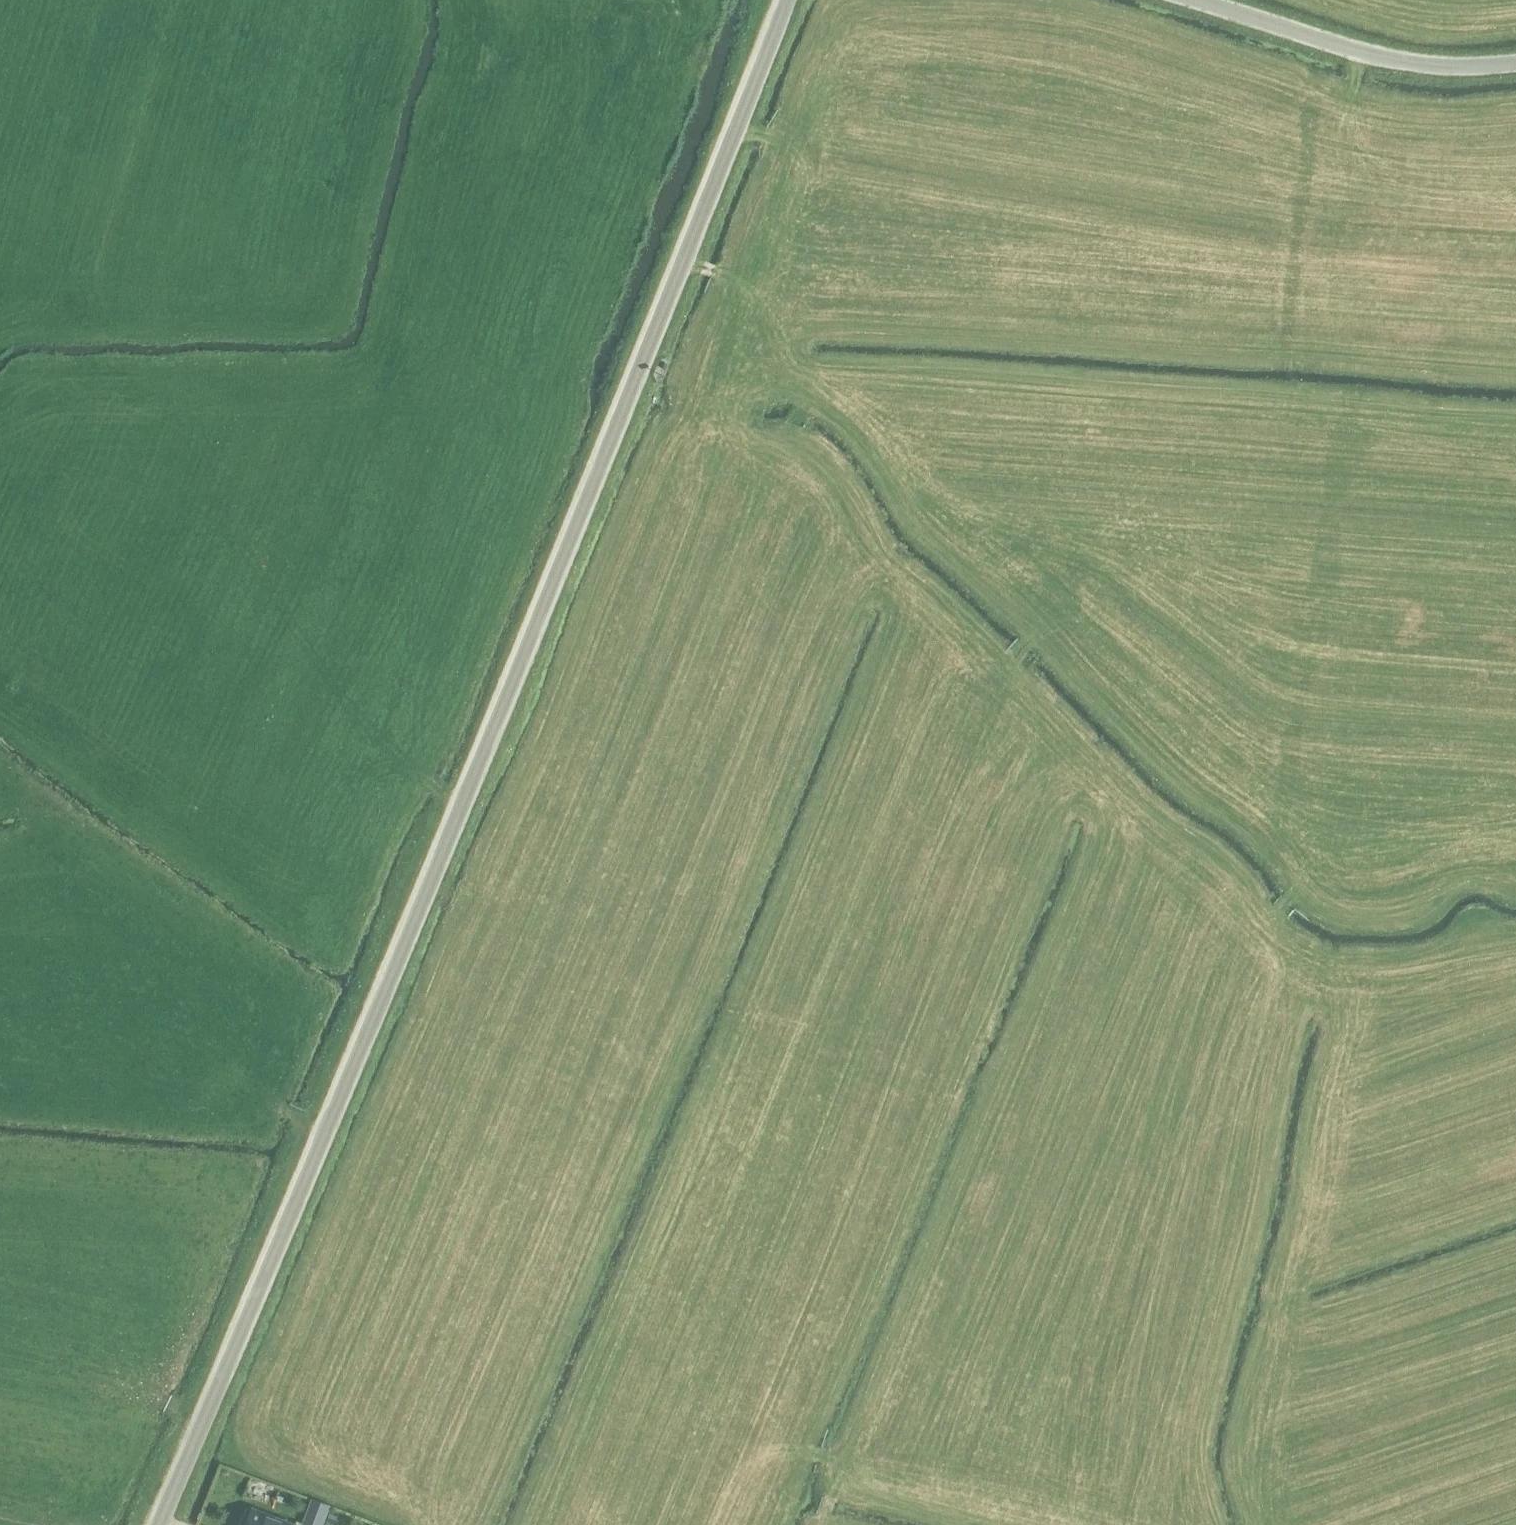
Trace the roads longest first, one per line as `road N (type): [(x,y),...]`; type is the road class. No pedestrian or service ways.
road 1 (unclassified): [(157,1524),(719,192),(786,0)]
road 2 (unclassified): [(1515,65),(1398,64),(1186,0)]

